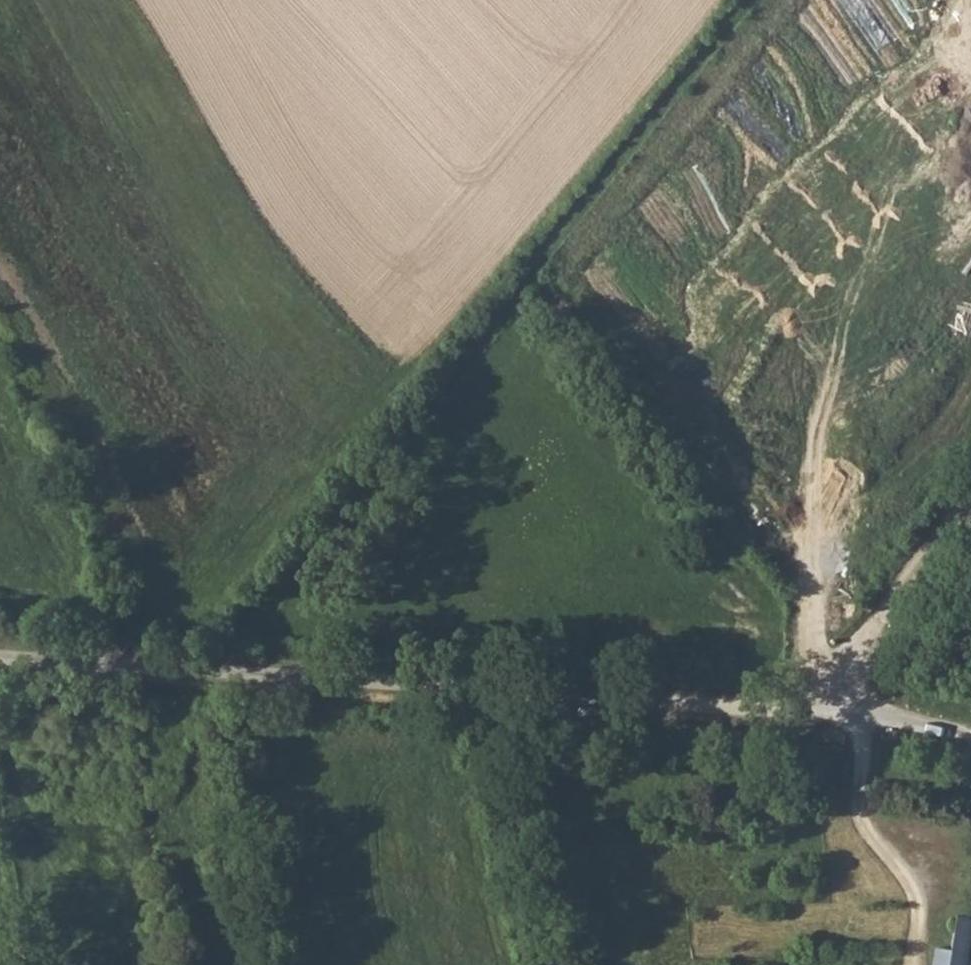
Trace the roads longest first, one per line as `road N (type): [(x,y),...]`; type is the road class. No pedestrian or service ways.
road 1 (unclassified): [(0,653),(855,710),(970,733)]
road 2 (track): [(855,710),(882,619),(970,507)]

